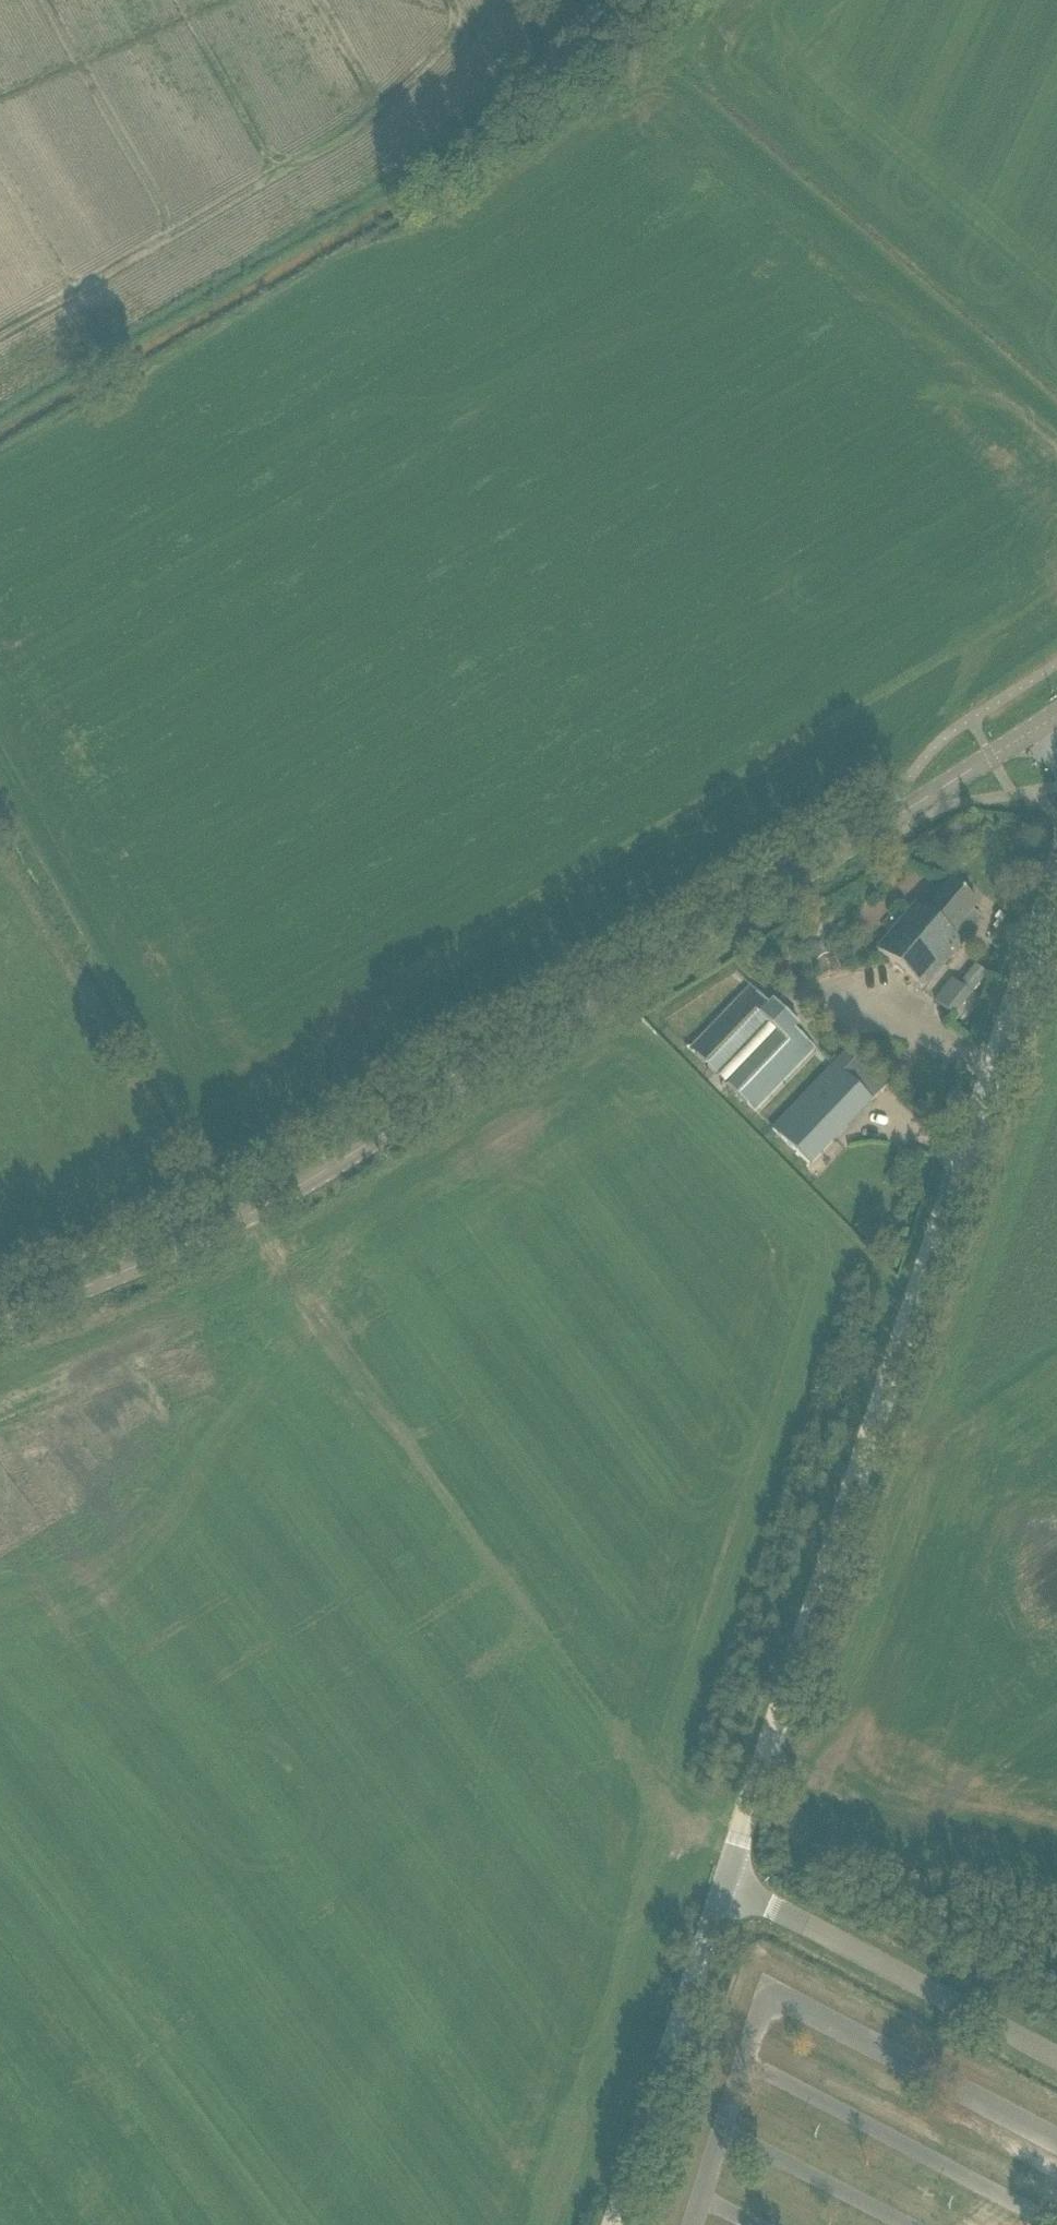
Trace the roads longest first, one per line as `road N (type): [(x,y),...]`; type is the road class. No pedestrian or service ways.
road 1 (tertiary): [(0,1327),(229,1228),(1050,720)]
road 2 (unclassified): [(726,1879),(1056,858)]
road 3 (unclassified): [(1056,2057),(726,1879)]
road 4 (unclassified): [(609,2224),(726,1879)]

